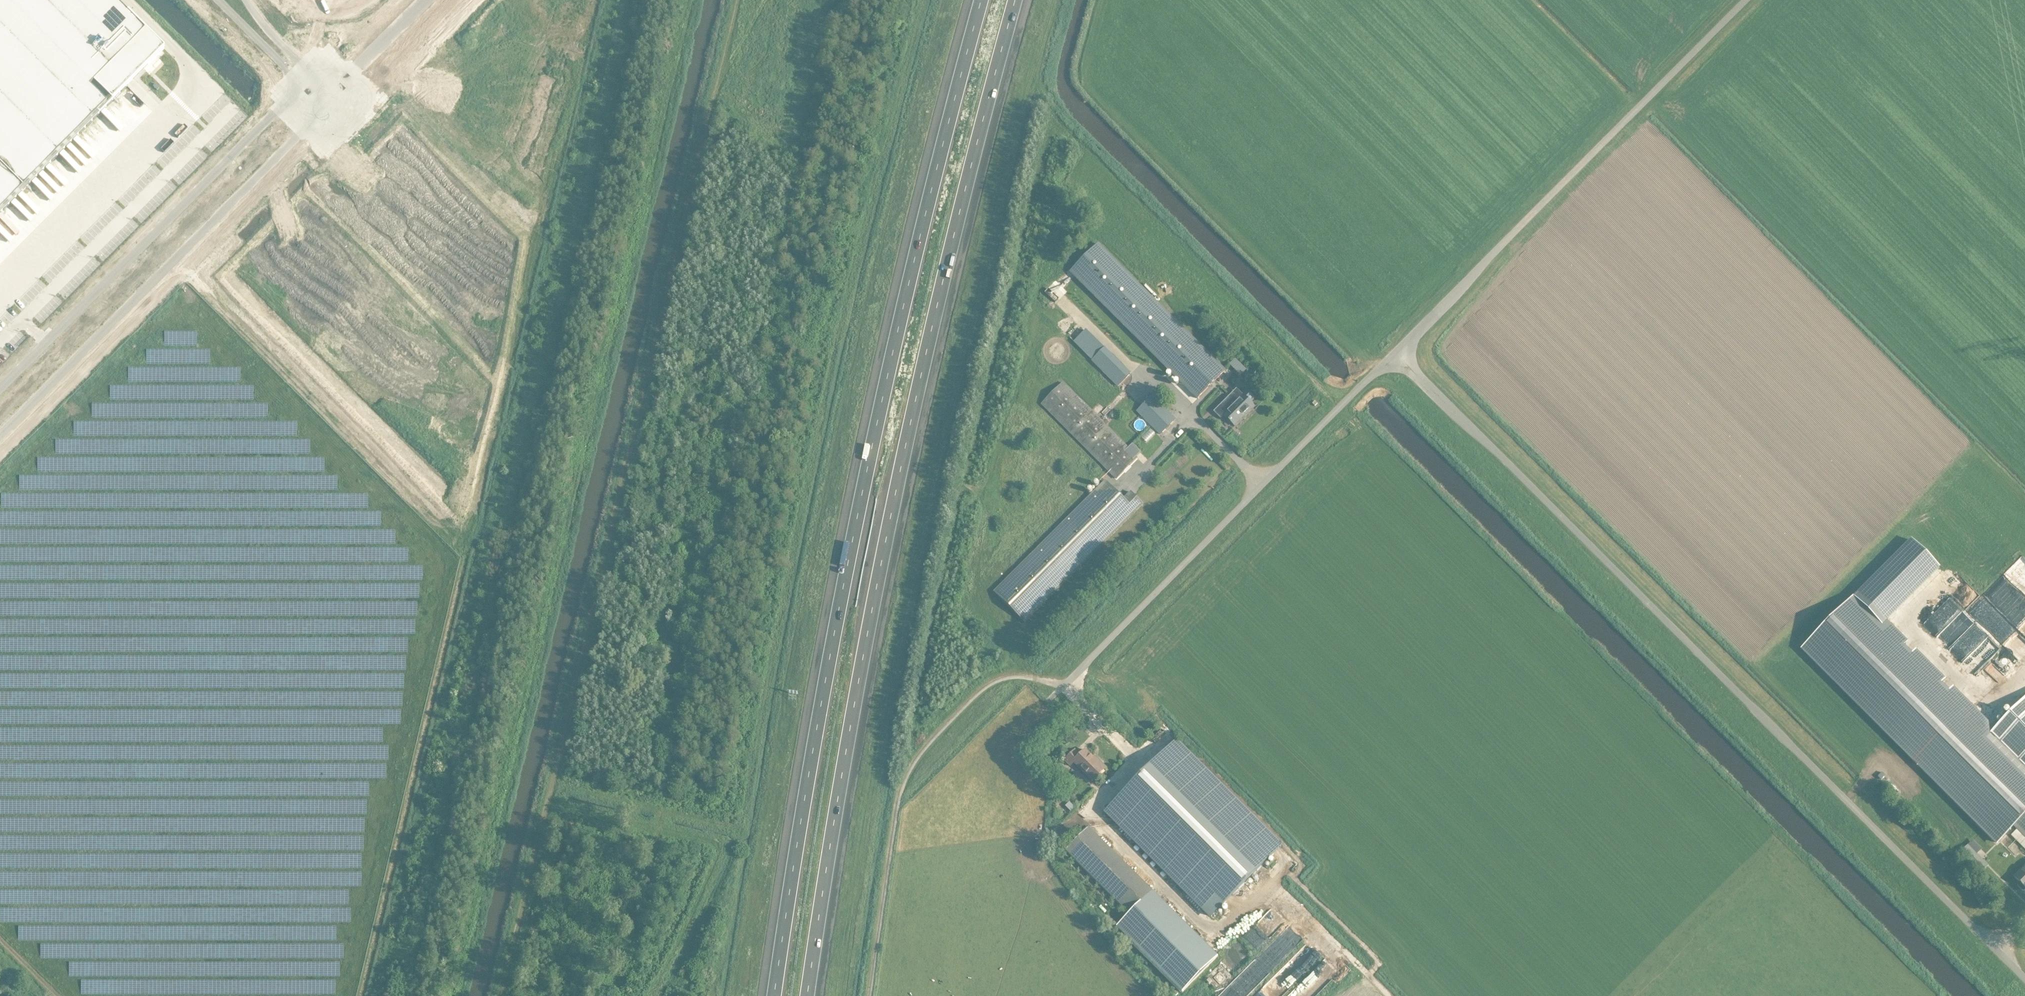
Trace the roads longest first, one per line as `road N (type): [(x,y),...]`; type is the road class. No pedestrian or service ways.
road 1 (motorway): [(810,995),(900,480),(1018,0)]
road 2 (motorway): [(979,0),(872,435),(772,995)]
road 3 (unclassified): [(2024,983),(1394,356)]
road 4 (unclassified): [(1743,0),(1394,356)]
road 5 (unclassified): [(1394,356),(1044,702)]
road 6 (unclassified): [(0,438),(328,108)]
road 7 (unclassified): [(301,88),(0,389)]
road 8 (track): [(1378,995),(1266,885),(1215,939)]
road 9 (unclassified): [(213,0),(301,88)]

